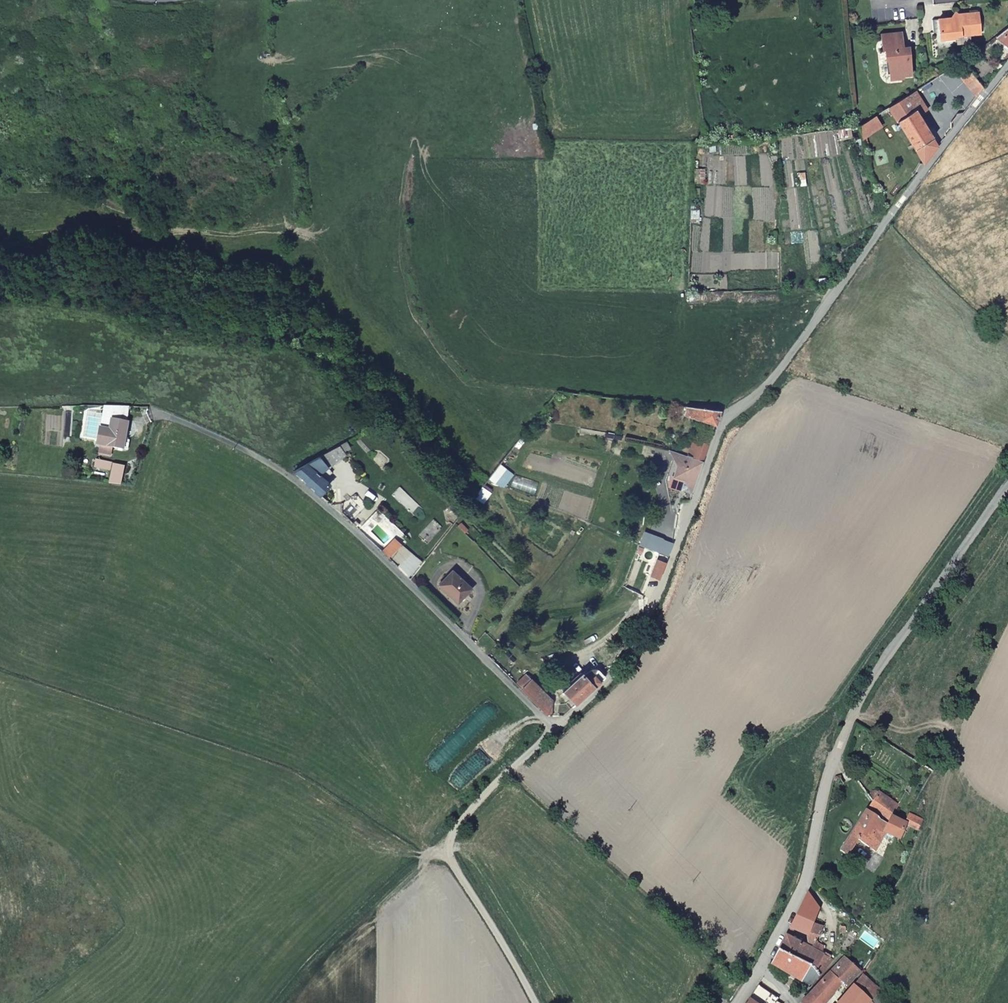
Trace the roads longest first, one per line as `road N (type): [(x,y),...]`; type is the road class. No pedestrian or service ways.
road 1 (unclassified): [(1007,64),(778,376),(727,414),(639,633),(559,723)]
road 2 (residential): [(1007,490),(884,661),(838,745),(806,863),(732,1002)]
road 3 (residential): [(559,723),(543,718),(290,477),(204,431),(153,415)]
road 4 (unclassified): [(559,723),(445,846),(535,1002)]
road 5 (track): [(445,846),(377,895),(275,1002)]

